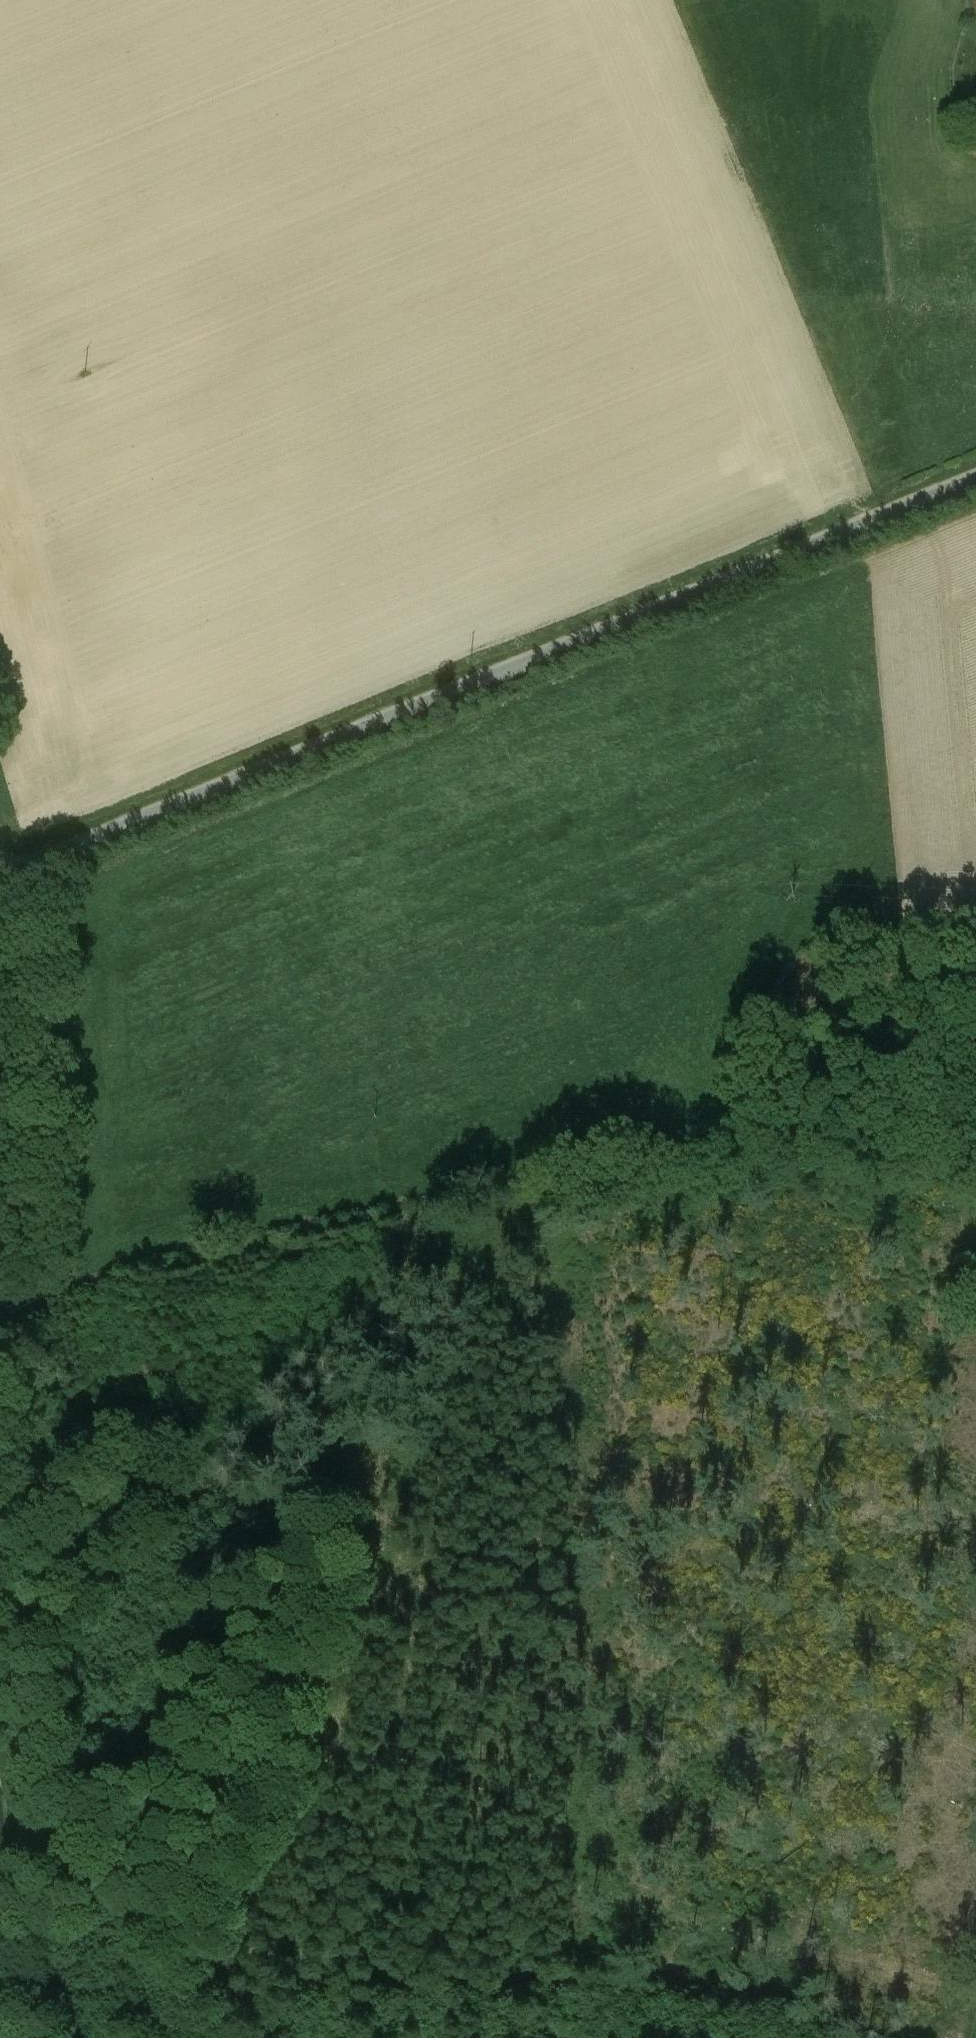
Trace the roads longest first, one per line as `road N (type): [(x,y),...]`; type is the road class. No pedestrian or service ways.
road 1 (unclassified): [(975,483),(0,879)]
road 2 (track): [(0,1641),(24,1727),(13,2037)]

